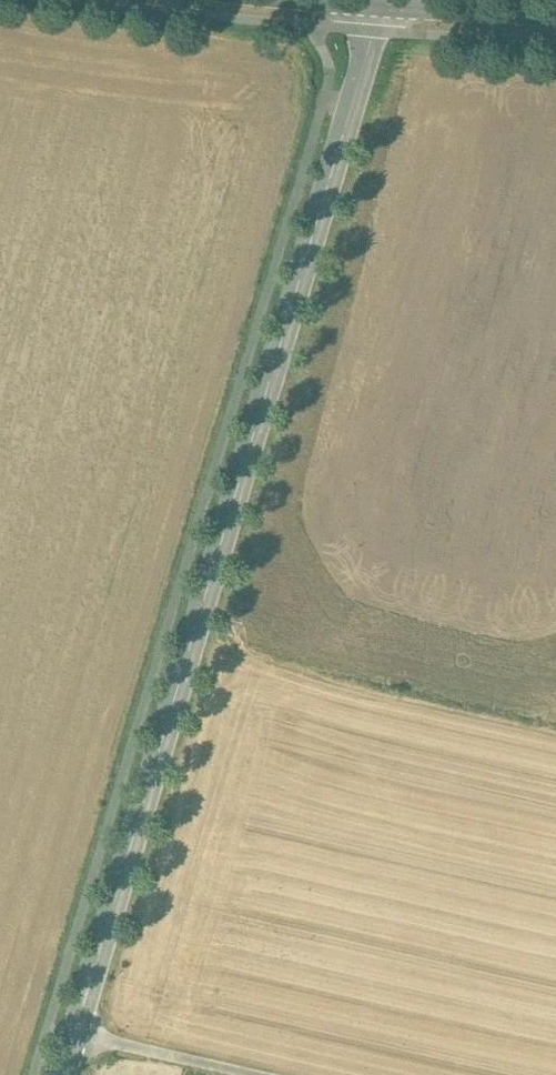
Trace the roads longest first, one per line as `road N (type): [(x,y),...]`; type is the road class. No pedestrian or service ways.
road 1 (tertiary): [(78,1029),(381,4)]
road 2 (residential): [(78,1029),(276,1074)]
road 3 (tertiary): [(381,4),(555,14)]

